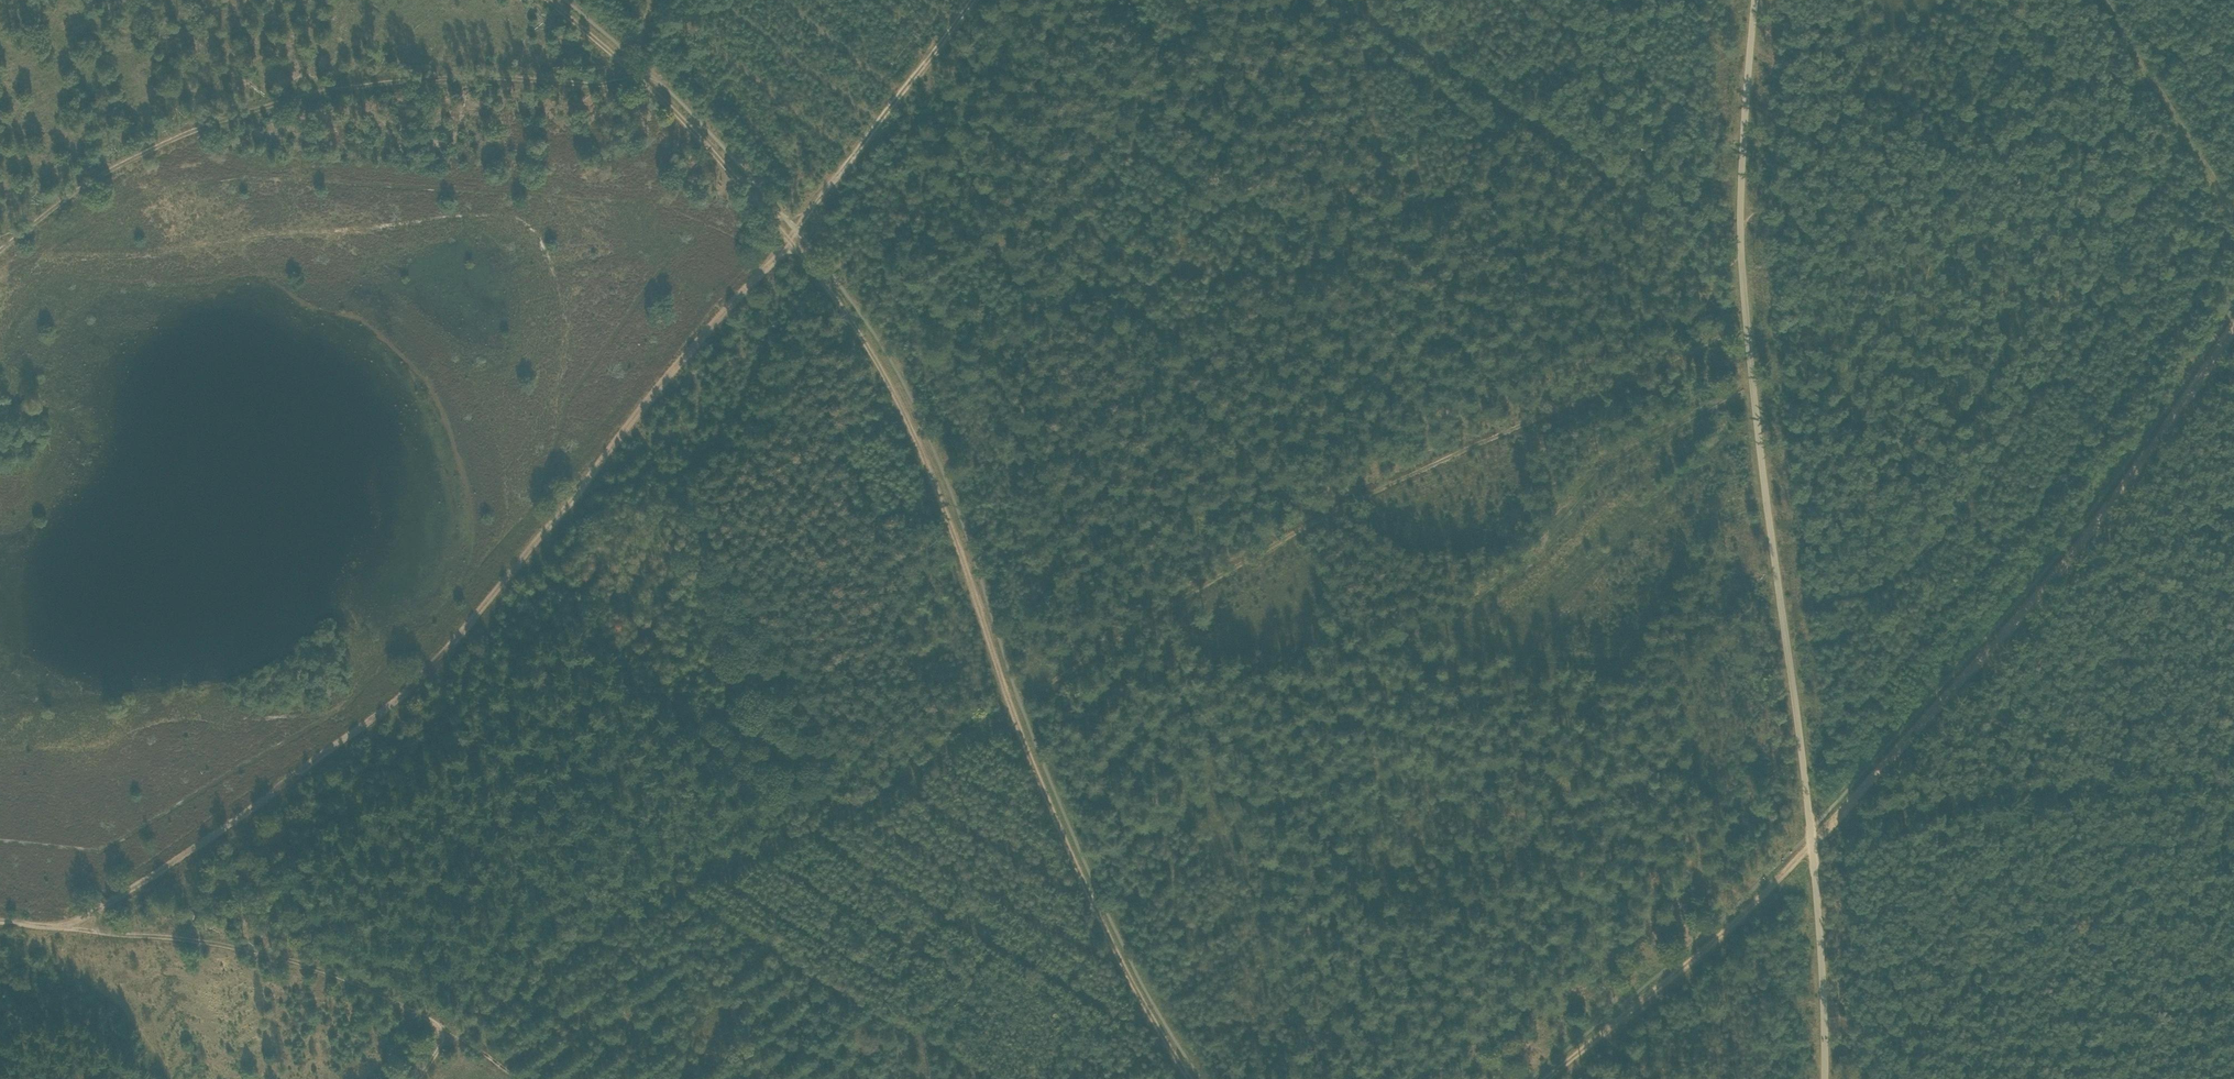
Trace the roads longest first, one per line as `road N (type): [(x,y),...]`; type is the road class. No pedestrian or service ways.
road 1 (track): [(550,0),(758,196),(867,340),(931,467),(1000,673),(1090,894),(1159,1034),(1191,1078)]
road 2 (track): [(62,928),(120,900),(410,695),(791,239)]
road 3 (track): [(659,84),(505,74),(388,81),(266,105),(142,159),(0,253)]
road 4 (track): [(1813,845),(2012,626),(2233,332)]
road 5 (track): [(1743,275),(1711,261),(1555,140),(1340,0)]
road 6 (track): [(457,1037),(352,982),(264,953),(0,922)]
road 7 (track): [(1813,845),(1663,985),(1546,1078)]
road 8 (track): [(971,0),(796,230)]

